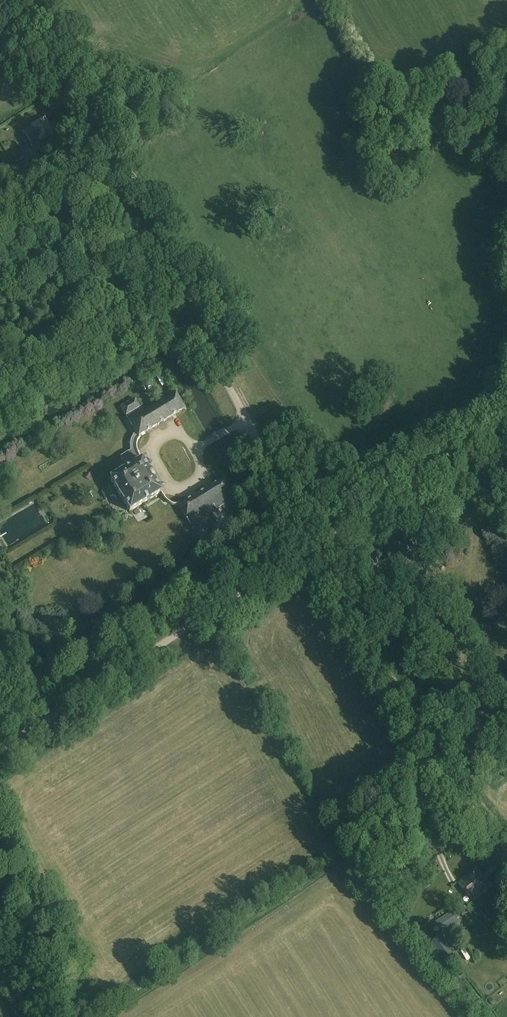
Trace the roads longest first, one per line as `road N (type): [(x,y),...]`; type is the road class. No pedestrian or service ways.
road 1 (track): [(316,543),(9,0)]
road 2 (track): [(316,543),(0,749)]
road 3 (track): [(316,543),(457,788)]
road 4 (track): [(503,419),(316,543)]
road 5 (track): [(348,859),(457,788)]

